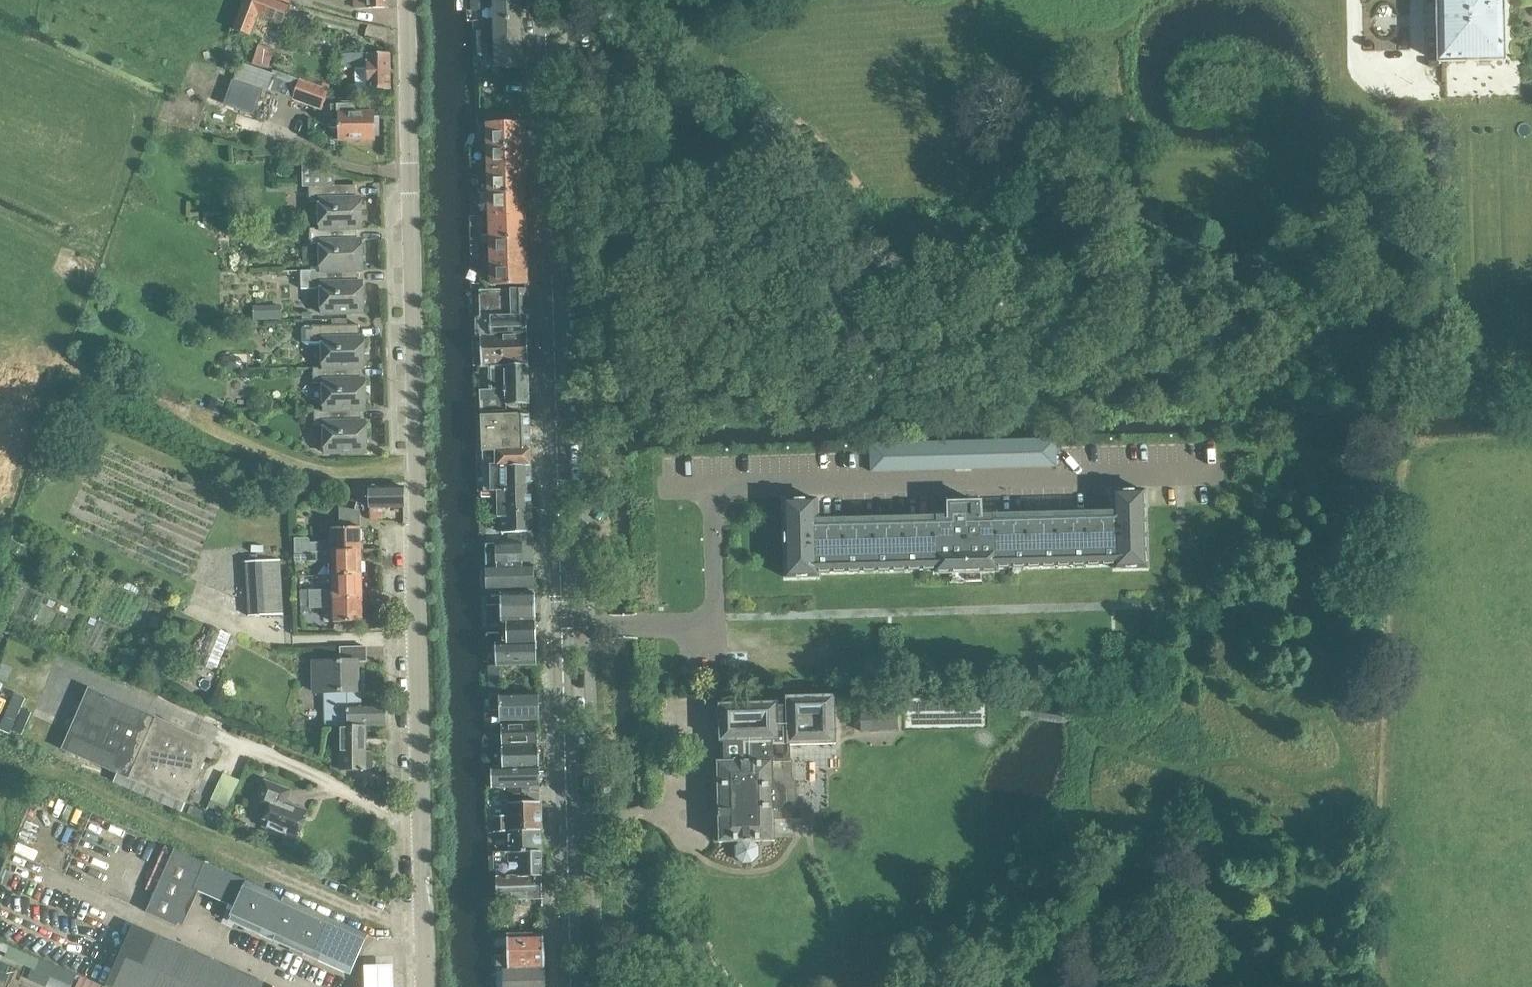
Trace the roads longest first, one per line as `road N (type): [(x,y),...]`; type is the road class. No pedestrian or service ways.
road 1 (secondary): [(572,986),(543,0)]
road 2 (unclassified): [(426,986),(408,0)]
road 3 (track): [(42,765),(393,921),(425,925)]
road 4 (track): [(190,420),(324,472),(414,469)]

